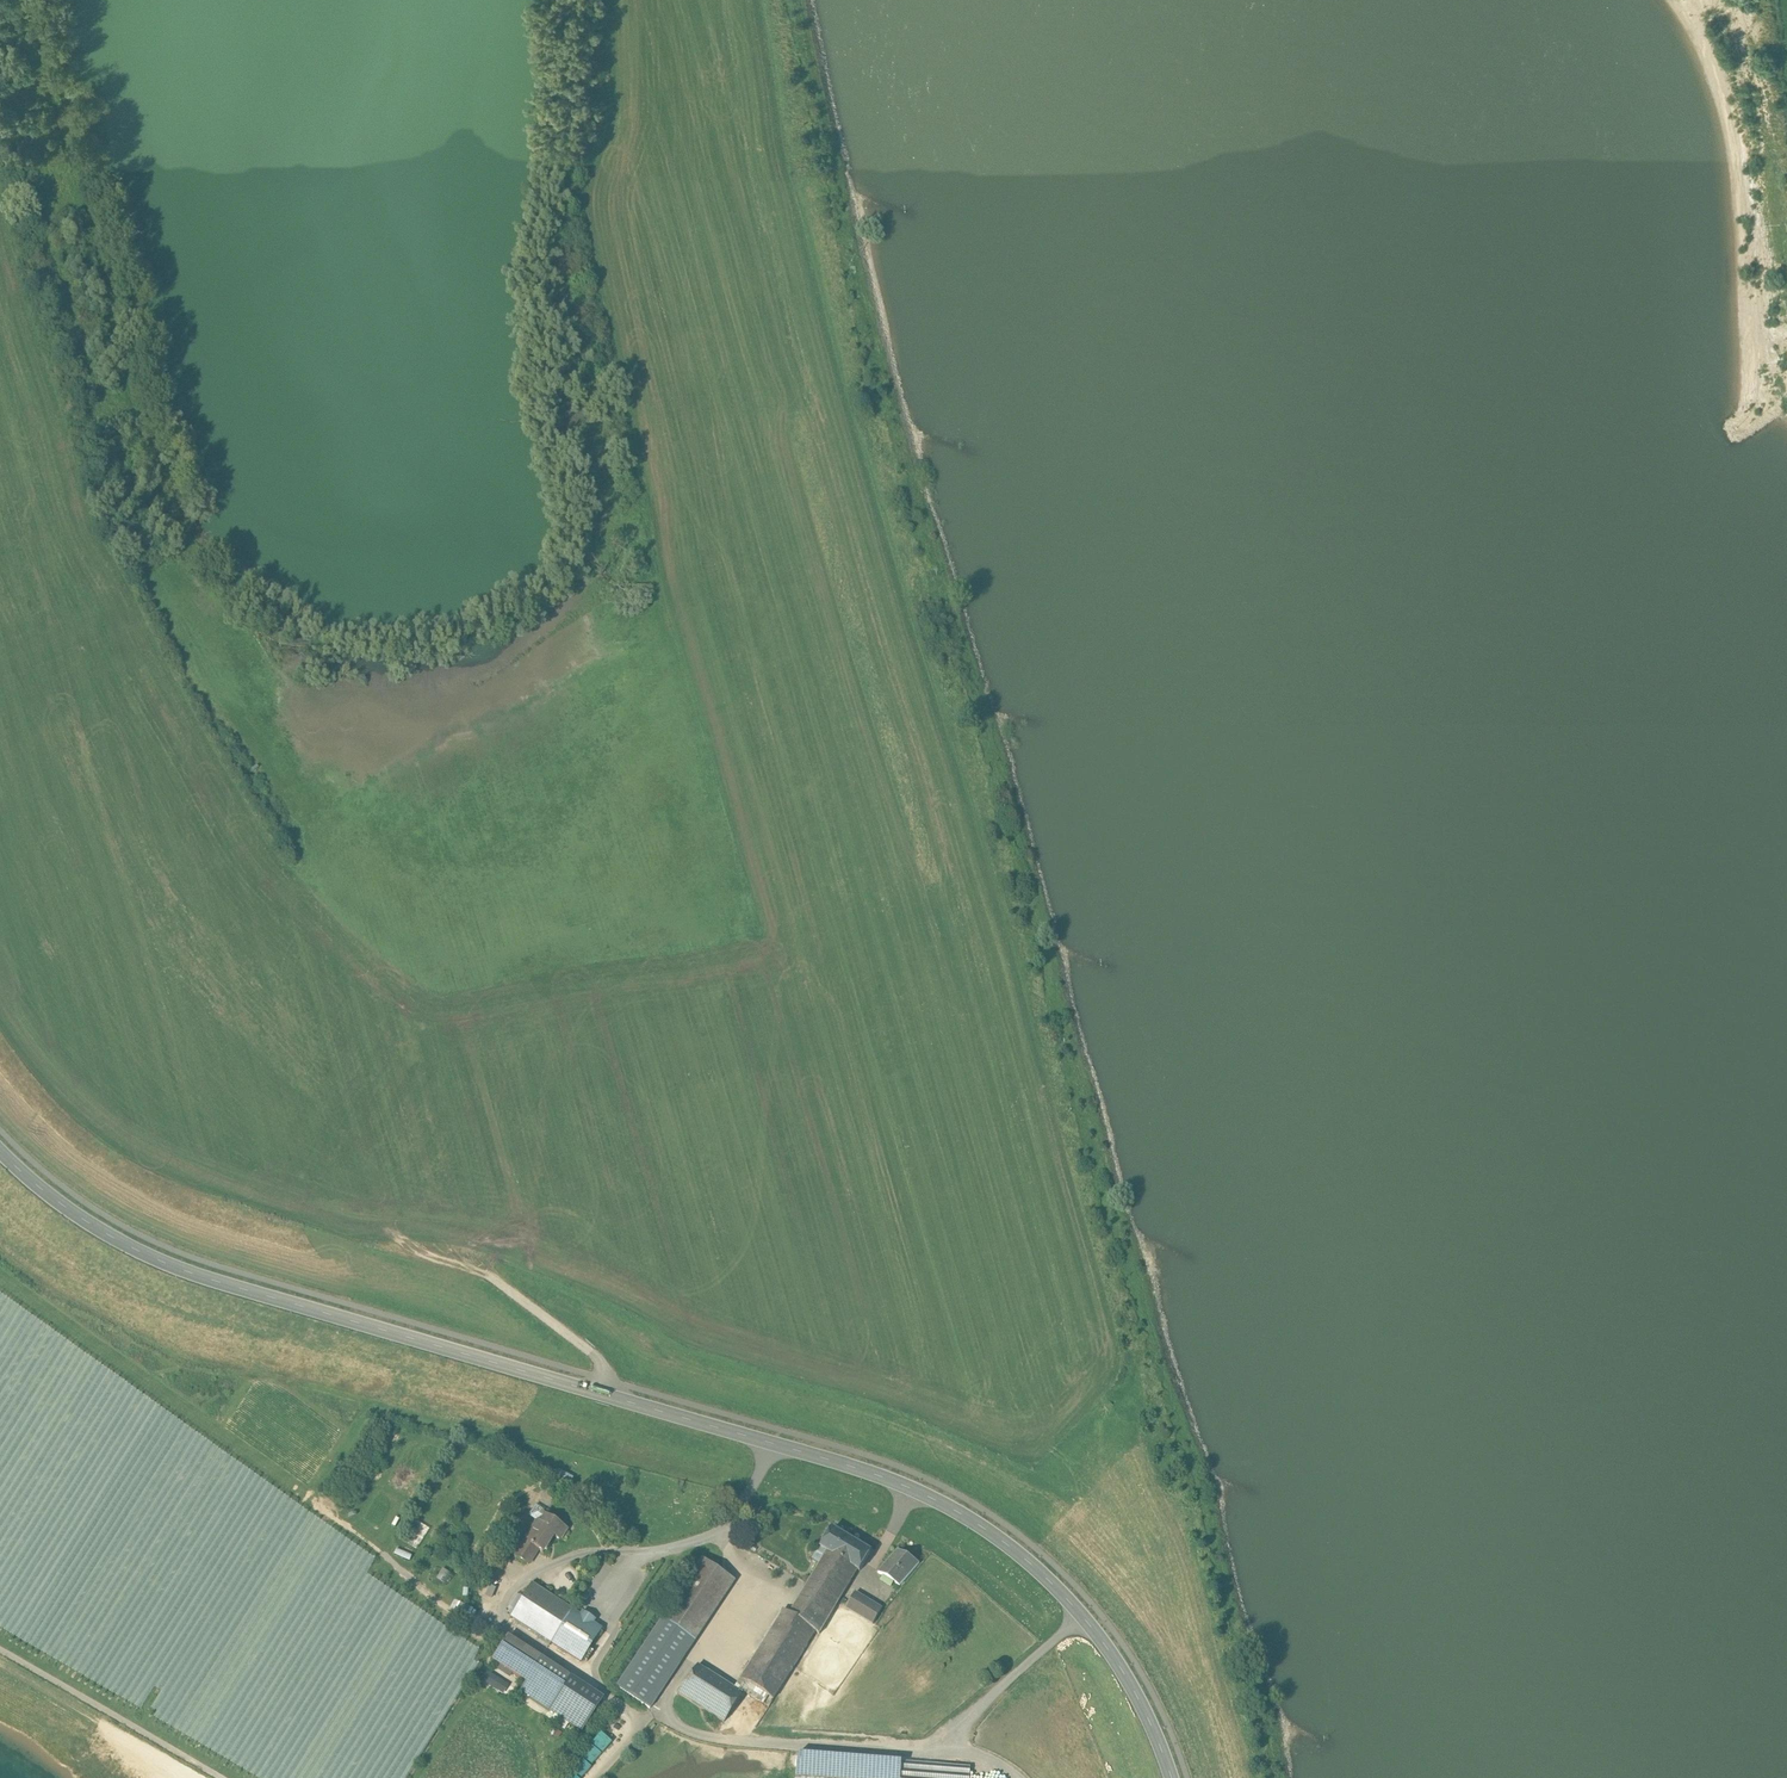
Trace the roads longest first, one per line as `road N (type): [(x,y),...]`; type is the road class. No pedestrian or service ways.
road 1 (secondary): [(1173,1777),(1156,1730),(1082,1618),(1037,1569),(956,1514),(815,1457),(183,1274),(88,1224),(0,1154)]
road 2 (track): [(219,1777),(0,1651)]
road 3 (track): [(1082,1618),(992,1696),(954,1755)]
road 4 (track): [(600,1396),(603,1373),(590,1355),(491,1280)]

